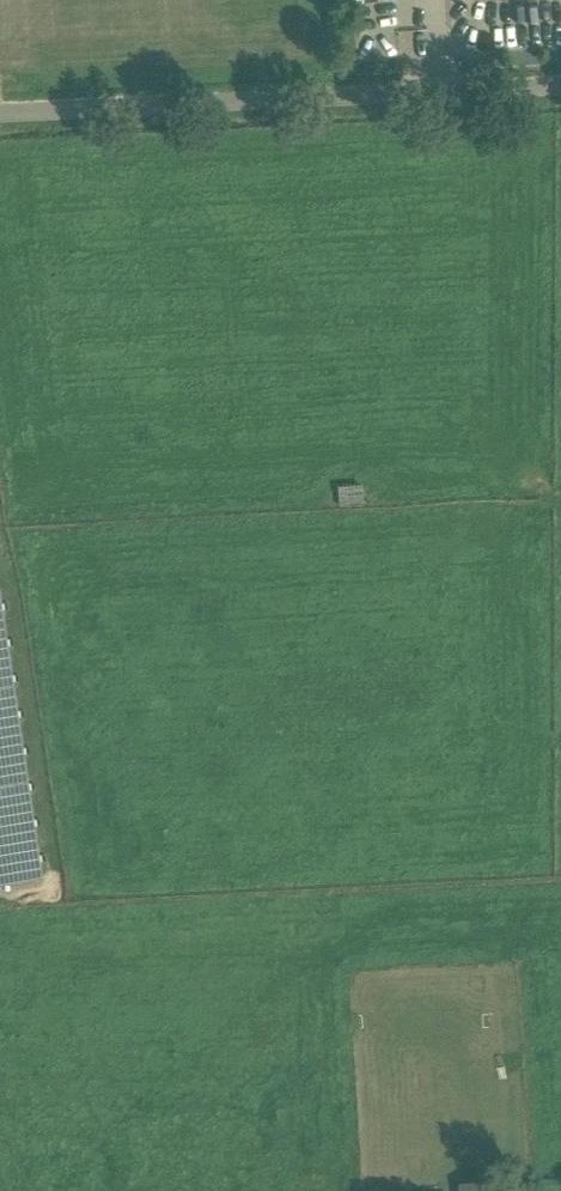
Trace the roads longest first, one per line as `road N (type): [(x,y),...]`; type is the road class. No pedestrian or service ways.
road 1 (unclassified): [(560,86),(0,114)]

